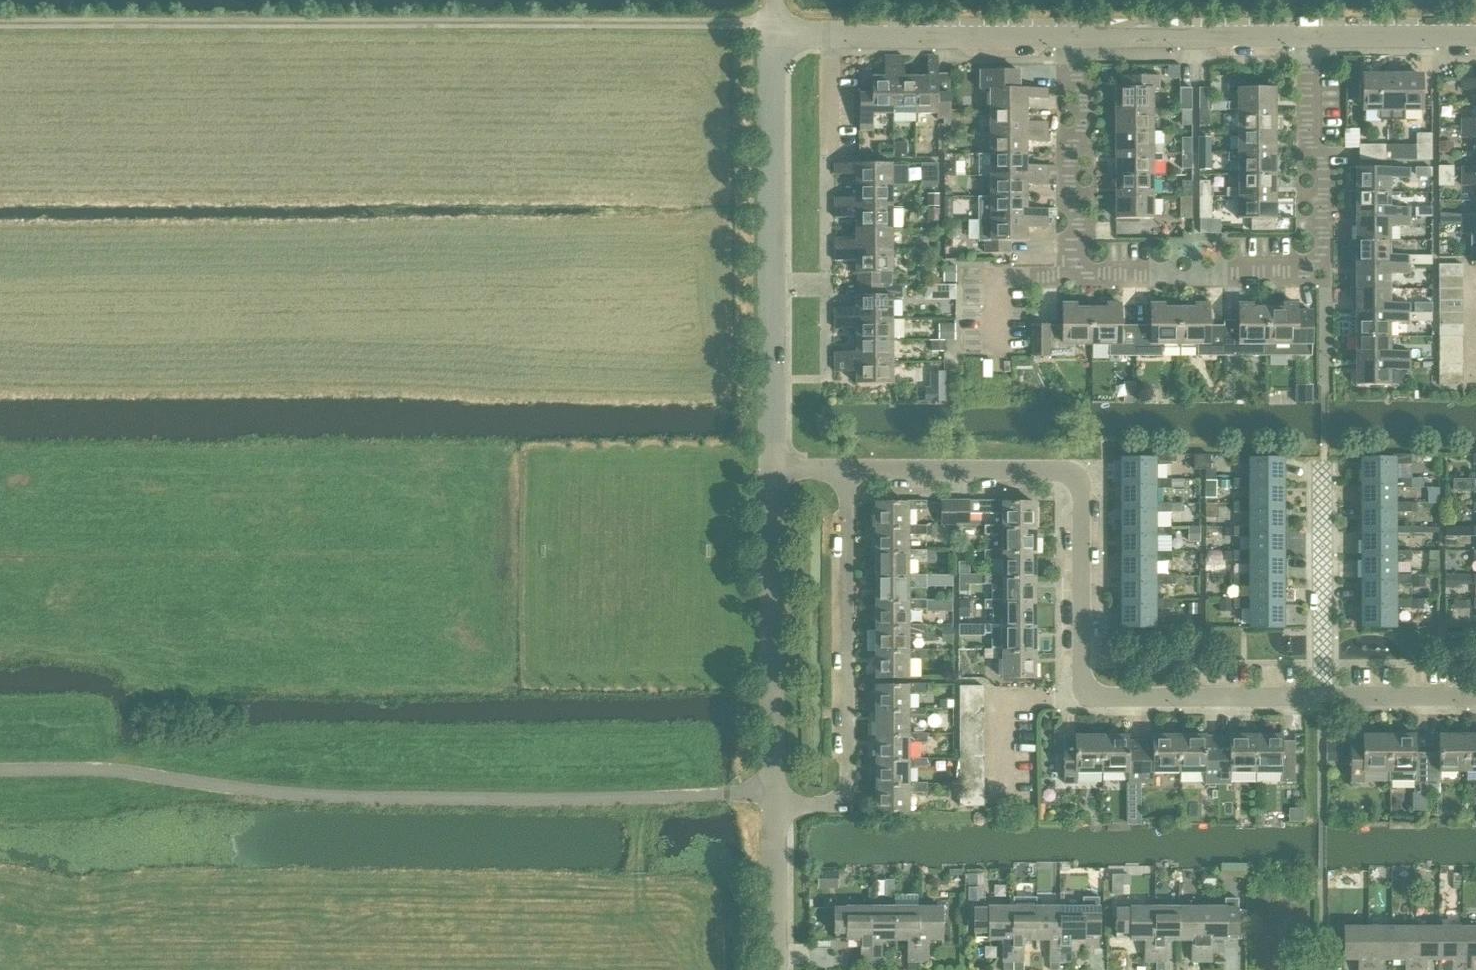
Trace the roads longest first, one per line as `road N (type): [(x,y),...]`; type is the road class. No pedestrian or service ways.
road 1 (residential): [(770,469),(772,35),(1078,37)]
road 2 (residential): [(851,469),(1077,478),(1081,679),(1098,698),(1323,700)]
road 3 (residential): [(1073,273),(1277,276),(1324,263),(1323,167),(1309,141),(1308,36)]
road 4 (residential): [(773,808),(844,803),(851,469)]
road 5 (residential): [(773,808),(770,469)]
road 6 (residential): [(1325,454),(1323,700)]
road 7 (residential): [(1078,37),(1073,273)]
road 8 (residential): [(1078,37),(1308,36)]
road 9 (residential): [(1308,36),(1475,37)]
road 10 (residential): [(775,969),(773,808)]
road 11 (residential): [(1073,273),(997,278),(999,355)]
road 12 (residential): [(1323,700),(1475,700)]

